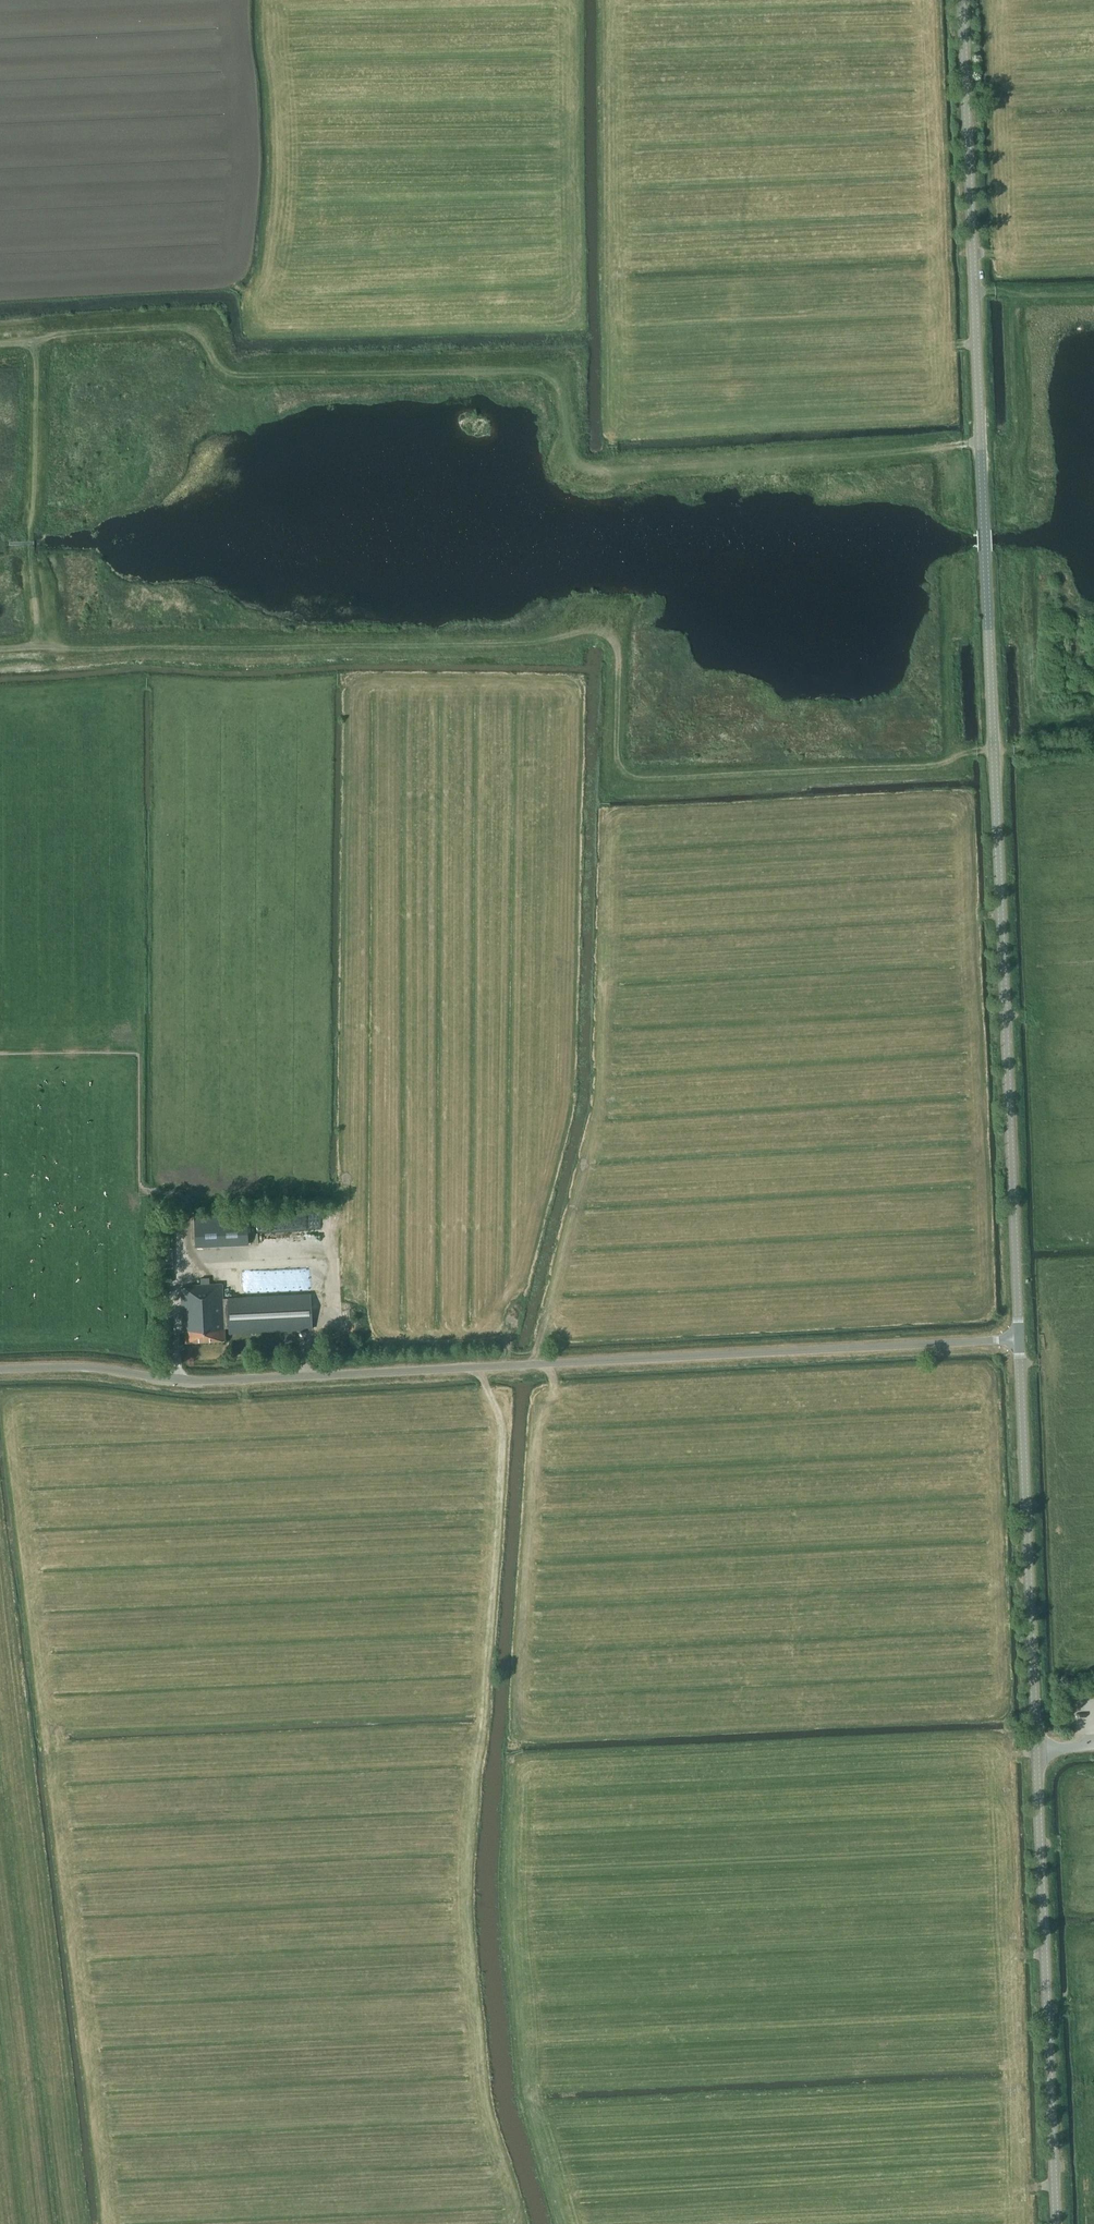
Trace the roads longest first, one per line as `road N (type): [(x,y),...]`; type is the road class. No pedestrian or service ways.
road 1 (tertiary): [(1019,1340),(964,0)]
road 2 (tertiary): [(0,1369),(101,1368),(193,1381),(1019,1340)]
road 3 (tertiary): [(1061,2223),(1038,1750)]
road 4 (tertiary): [(1038,1750),(1019,1340)]

